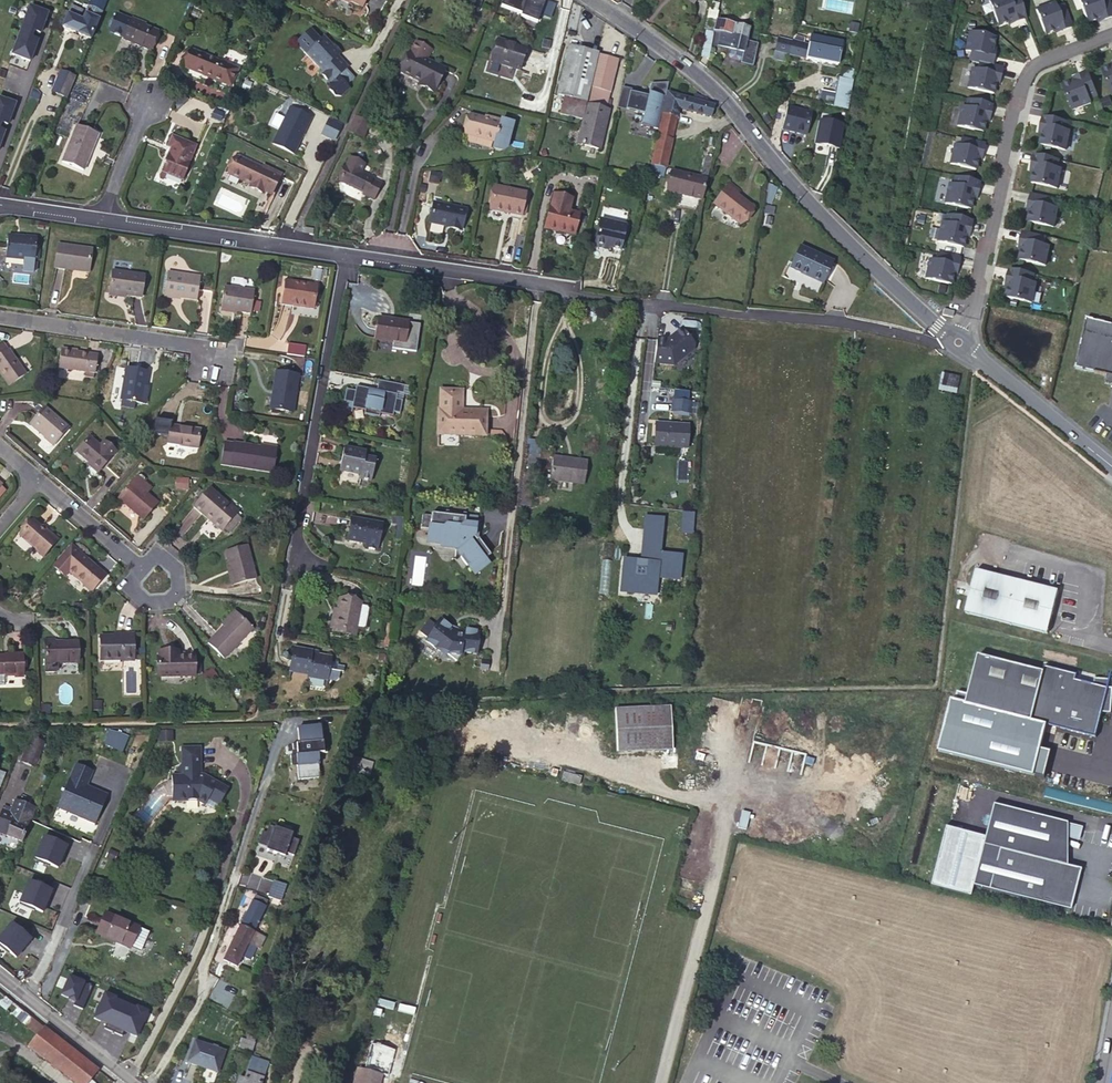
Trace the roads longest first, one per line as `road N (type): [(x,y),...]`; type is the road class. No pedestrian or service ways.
road 1 (residential): [(341,254),(617,300),(834,321),(958,342)]
road 2 (residential): [(958,342),(799,192),(721,97),(592,0)]
road 3 (residential): [(1111,34),(1041,64),(1026,79),(958,342)]
road 4 (residential): [(341,254),(288,564)]
road 5 (residential): [(103,220),(341,254)]
road 6 (residential): [(211,358),(195,346),(0,317)]
road 7 (residential): [(1111,467),(958,342)]
road 8 (residential): [(0,979),(132,1082)]
road 9 (residential): [(135,562),(38,476)]
road 10 (residential): [(147,103),(103,220)]

